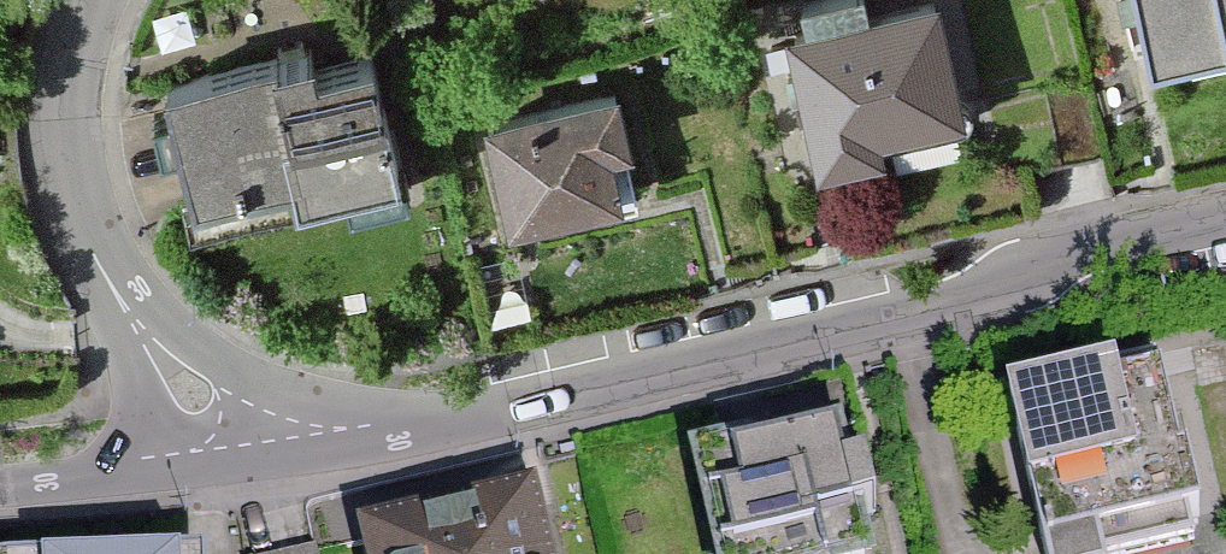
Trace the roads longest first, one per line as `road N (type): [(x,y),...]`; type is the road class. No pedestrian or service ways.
road 1 (residential): [(287,462),(1225,230)]
road 2 (residential): [(77,0),(61,170),(137,326),(287,462)]
road 3 (residential): [(0,483),(287,462)]

